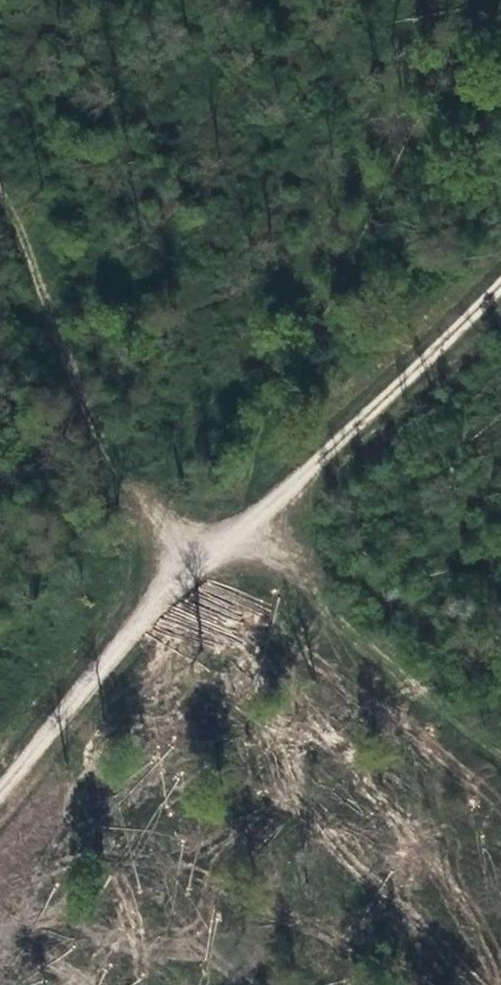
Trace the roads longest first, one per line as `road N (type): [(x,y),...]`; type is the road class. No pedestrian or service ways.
road 1 (track): [(0,197),(128,483),(194,558)]
road 2 (track): [(194,558),(281,497),(500,289)]
road 3 (track): [(0,794),(194,558)]

